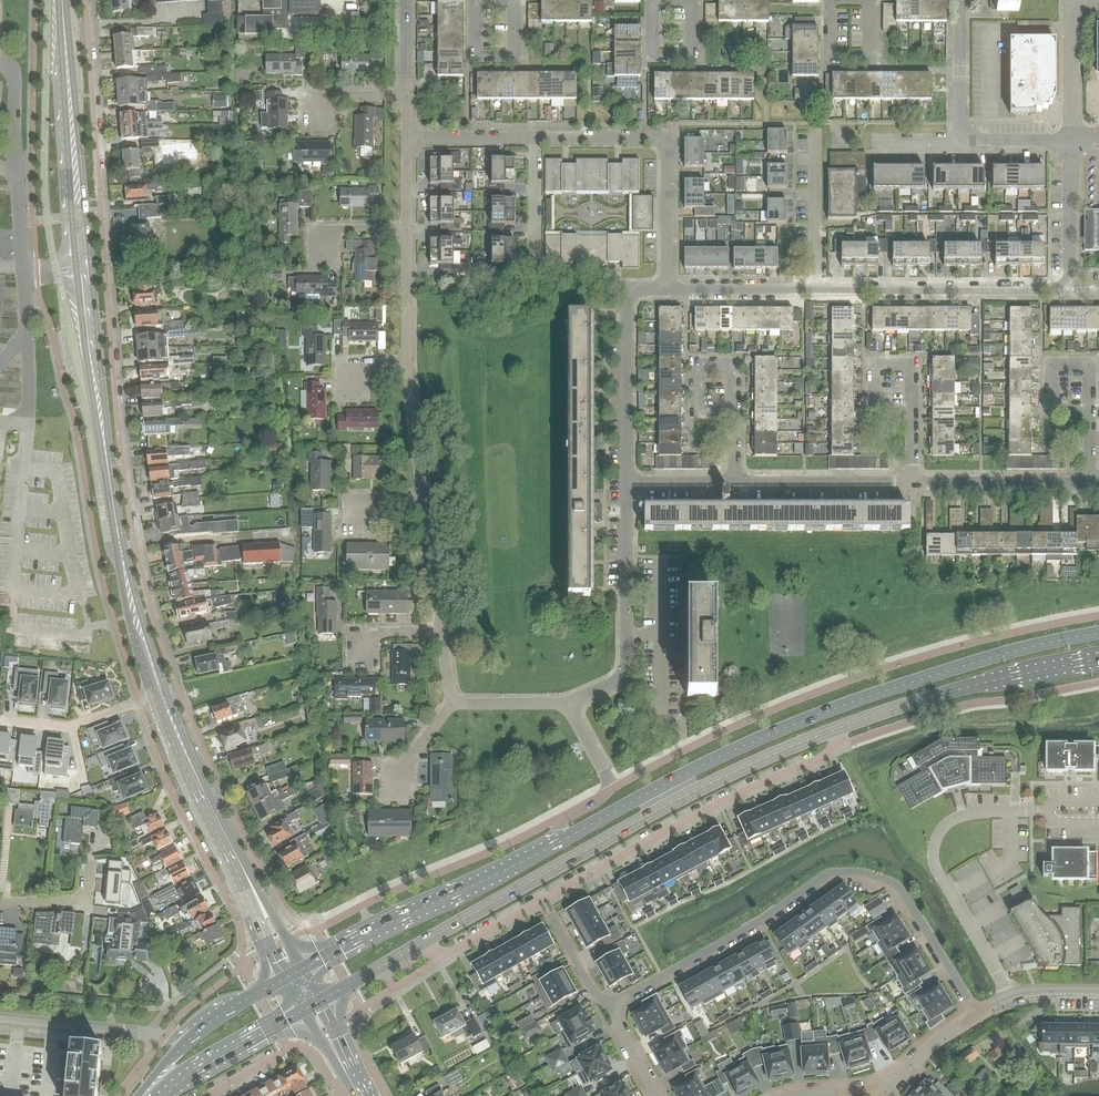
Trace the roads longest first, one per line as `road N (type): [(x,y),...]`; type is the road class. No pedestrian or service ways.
road 1 (residential): [(179,689),(151,610),(126,489),(86,0)]
road 2 (primary): [(1098,633),(1003,653),(777,731),(546,849)]
road 3 (primary): [(410,949),(659,810),(847,724)]
road 4 (residential): [(618,1008),(823,876),(856,872),(902,891),(978,1014)]
road 5 (residential): [(447,954),(834,747)]
road 6 (primary): [(77,270),(128,616),(154,697)]
road 7 (primary): [(167,693),(125,550),(92,269)]
road 8 (residential): [(816,289),(1071,289),(1071,139)]
road 9 (residential): [(668,289),(668,137),(533,138)]
road 10 (primary): [(92,269),(63,0)]
road 11 (primary): [(61,0),(77,270)]
road 12 (primary): [(546,849),(303,967)]
road 13 (primary): [(847,724),(965,687),(1098,660)]
road 14 (primary): [(272,912),(167,693)]
road 15 (residential): [(627,483),(627,289),(668,289)]
road 16 (residential): [(274,891),(179,689)]
road 17 (unclassified): [(23,275),(16,79),(0,62)]
road 18 (primary): [(154,697),(244,888)]
road 19 (unclassified): [(139,702),(171,791),(221,887)]
road 20 (residential): [(913,483),(735,483)]
road 21 (residential): [(1090,483),(913,483)]
road 22 (residential): [(206,1095),(298,1047),(316,1056),(340,1095)]
road 23 (primary): [(163,1095),(305,1010)]
road 24 (unclassified): [(164,1036),(0,1019)]
road 25 (residential): [(816,289),(815,132)]
road 26 (residential): [(626,634),(627,483)]
road 27 (unclassified): [(27,424),(23,275)]
road 28 (residential): [(668,289),(816,289)]
road 29 (residential): [(1071,139),(1071,0)]
road 30 (residential): [(423,498),(441,632)]
road 31 (residential): [(966,135),(960,0)]
road 32 (residential): [(912,412),(912,364),(873,364),(873,412)]
road 33 (residential): [(407,364),(423,498)]
road 34 (residential): [(1090,412),(1090,365),(1051,364),(1051,412)]
road 35 (residential): [(735,412),(735,365),(696,364),(696,412)]
road 36 (residential): [(407,230),(407,364)]
road 37 (residential): [(533,138),(533,269)]
road 38 (residential): [(533,138),(407,138)]
road 39 (unclassified): [(978,1014),(1028,993),(1098,991)]

